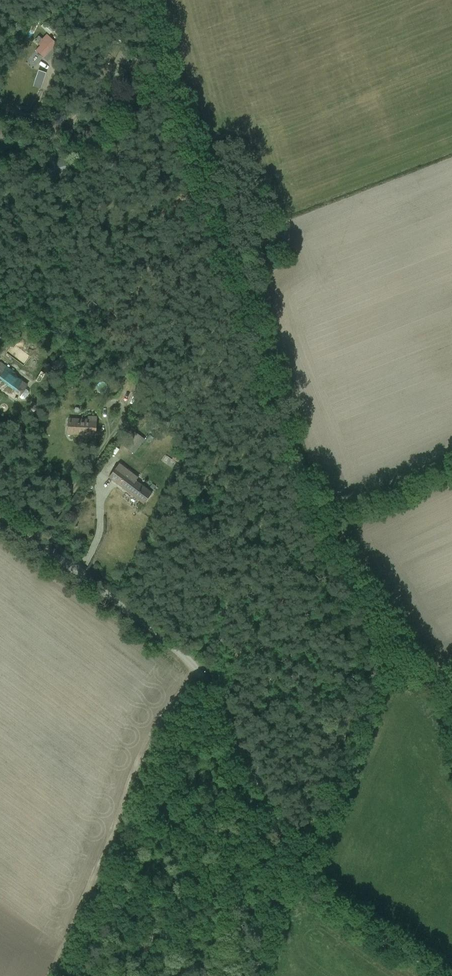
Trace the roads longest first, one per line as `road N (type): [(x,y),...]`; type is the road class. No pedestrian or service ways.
road 1 (unclassified): [(0,515),(197,668),(298,887),(436,975)]
road 2 (track): [(51,975),(197,668)]

